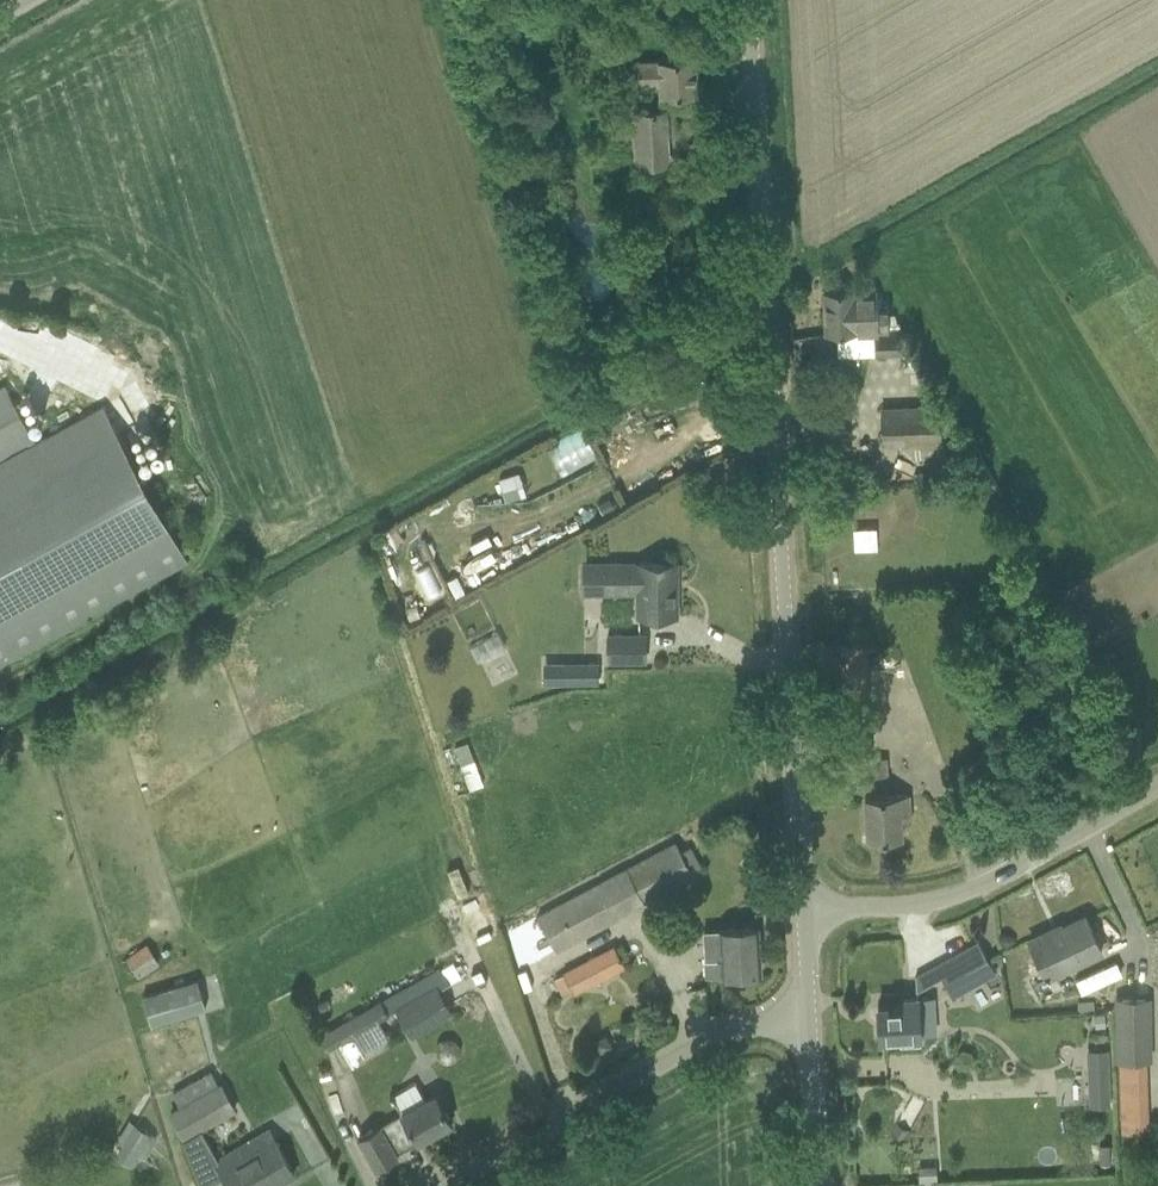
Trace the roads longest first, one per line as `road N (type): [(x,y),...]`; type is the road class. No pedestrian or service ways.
road 1 (tertiary): [(803,910),(748,0)]
road 2 (unclassified): [(452,1185),(705,1042),(745,1029),(808,1026)]
road 3 (unclassified): [(803,910),(919,905),(984,887),(1157,788)]
road 4 (tertiary): [(818,1185),(808,1026)]

